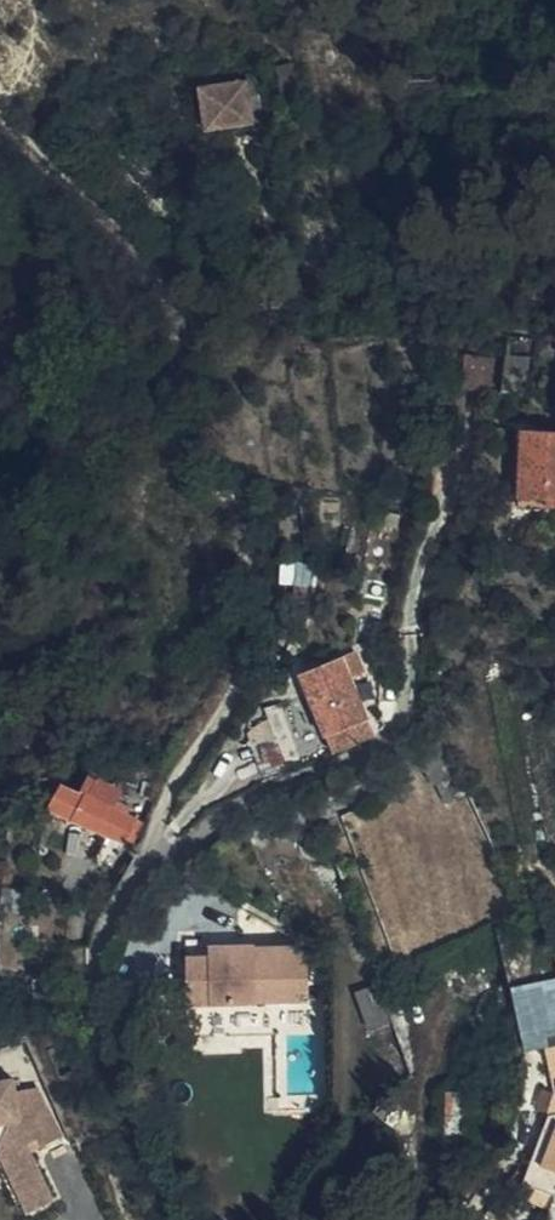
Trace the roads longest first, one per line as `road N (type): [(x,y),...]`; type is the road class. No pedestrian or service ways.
road 1 (unclassified): [(0,96),(168,260),(173,352),(224,502),(221,717),(158,852)]

